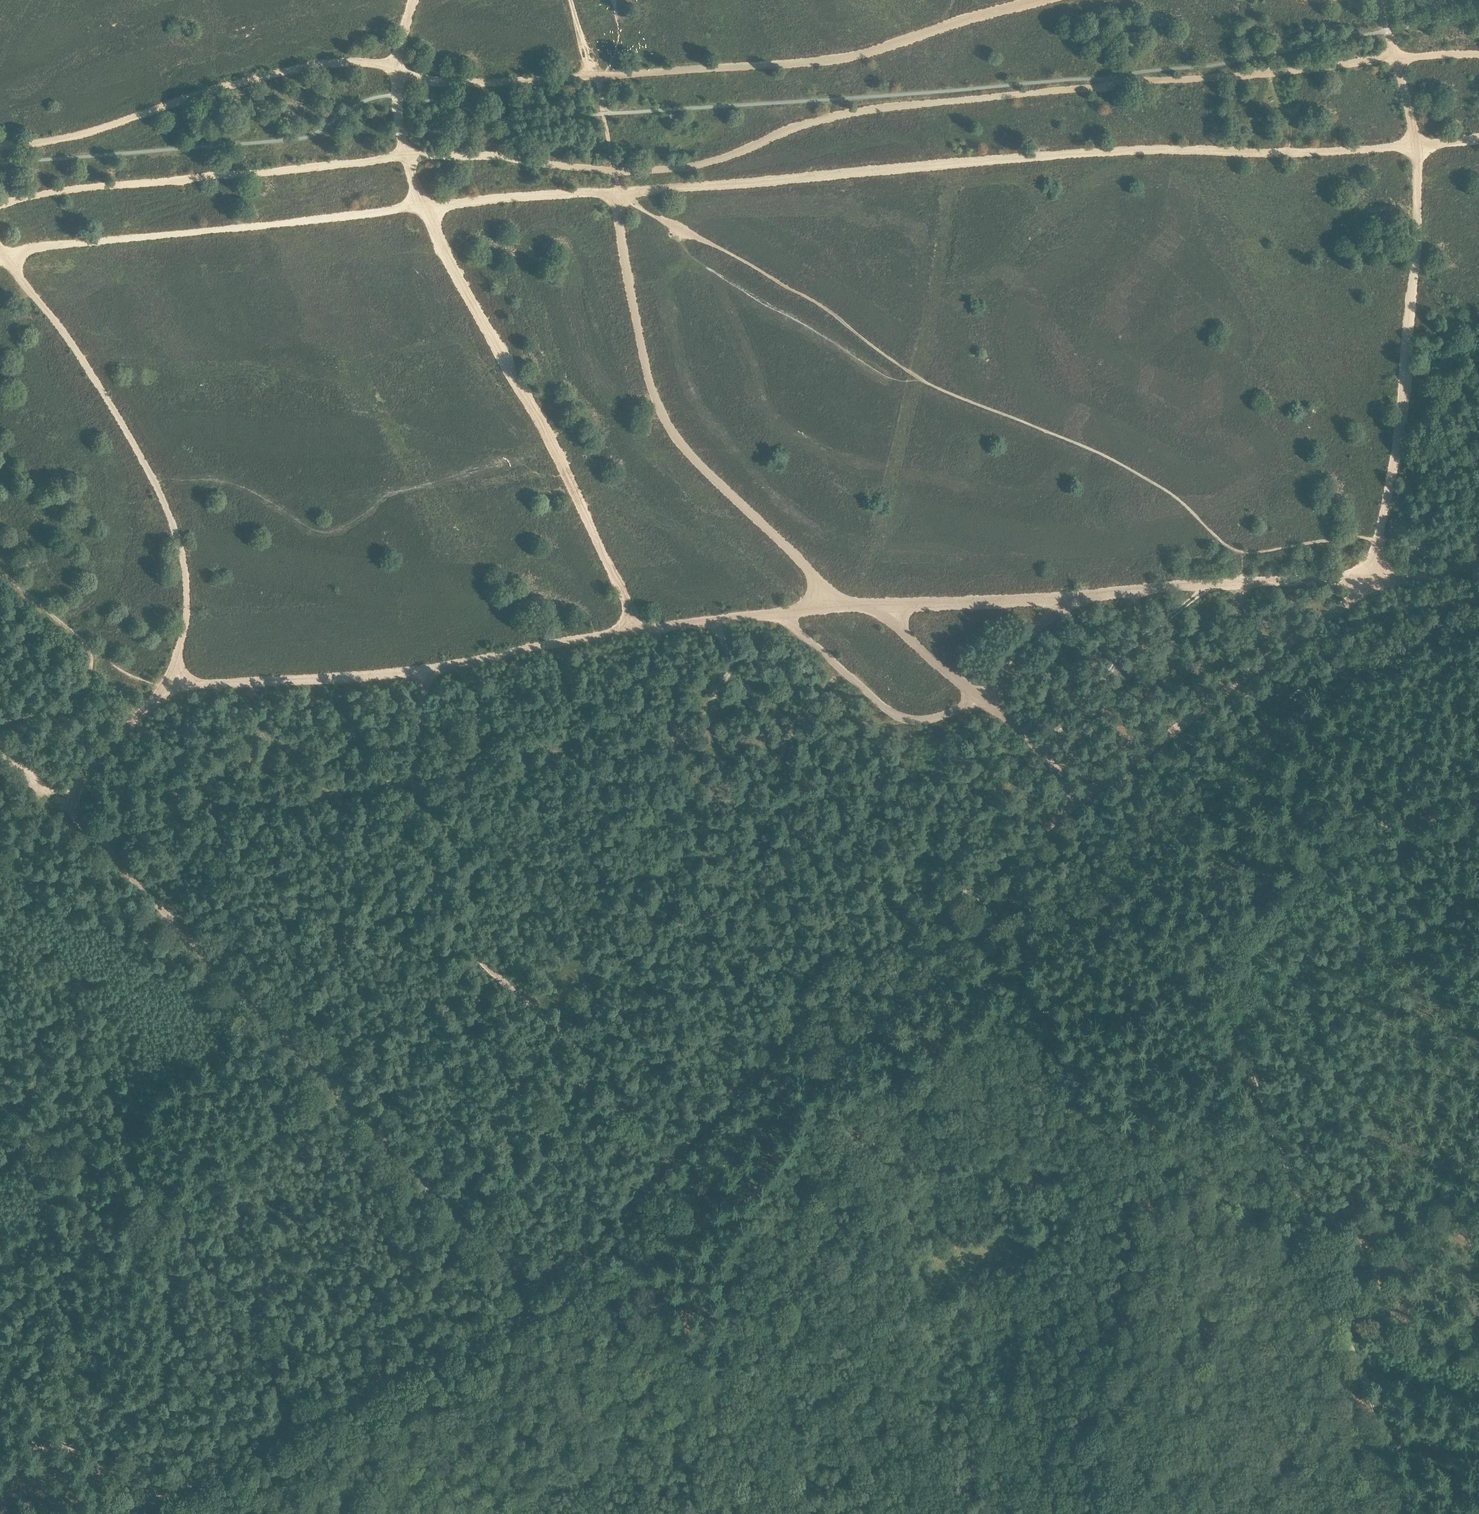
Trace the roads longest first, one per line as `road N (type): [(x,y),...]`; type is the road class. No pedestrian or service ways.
road 1 (track): [(1378,537),(1399,450),(1417,142),(1316,153),(1131,151),(617,192)]
road 2 (track): [(611,1218),(837,986),(1081,794),(1368,585)]
road 3 (track): [(1478,55),(844,112),(706,160),(612,169)]
road 4 (track): [(59,800),(512,1269),(530,1277),(547,1273),(611,1218)]
road 5 (track): [(105,846),(202,814),(411,784),(533,749),(624,748),(668,736),(751,656),(768,615)]
road 6 (track): [(840,606),(441,666),(155,694)]
road 7 (track): [(393,67),(403,157),(435,242),(640,631)]
road 8 (track): [(617,192),(422,204),(39,247),(5,259)]
road 9 (track): [(612,169),(487,154),(403,157),(68,190),(0,204)]
road 10 (track): [(294,1513),(417,1452),(650,1315),(747,1196)]
road 11 (track): [(840,606),(1178,585),(1368,585)]
road 12 (track): [(1155,876),(1206,955),(1350,1333)]
road 13 (track): [(155,694),(170,673),(186,611),(172,523),(67,338),(5,259)]
road 14 (track): [(617,192),(643,359),(671,433),(840,606)]
road 15 (track): [(679,1151),(643,1127),(593,1066),(463,944),(446,889),(449,825),(411,784)]
road 16 (track): [(1045,0),(814,64),(591,76)]
road 17 (track): [(1126,842),(1059,890),(948,941),(888,982),(801,1058),(758,1113)]
road 18 (track): [(0,143),(83,135),(305,65),(393,67)]
road 19 (track): [(1380,613),(1351,628),(1255,739),(1126,842)]
road 20 (track): [(881,605),(1028,735),(1126,842)]
road 21 (track): [(673,732),(690,788),(692,872),(702,904),(784,1037)]
road 22 (track): [(1478,807),(1434,832),(1352,835),(1336,843),(1206,955)]
road 23 (track): [(747,1196),(726,1274),(700,1513)]
road 24 (track): [(745,1214),(823,1108),(917,1074),(984,1028)]
road 25 (track): [(467,1513),(711,1386)]
road 26 (track): [(982,699),(908,720),(873,700),(783,613)]
road 27 (track): [(984,1028),(1147,995),(1206,955)]
road 28 (track): [(908,720),(874,739),(821,744),(775,712),(704,701)]
road 29 (track): [(1382,0),(1417,142),(1478,137)]
road 30 (track): [(0,1348),(141,1491)]
road 31 (track): [(393,67),(456,85),(591,76)]
road 32 (track): [(155,694),(99,660),(0,577)]
road 33 (track): [(641,1265),(758,1113)]
road 34 (track): [(1350,1333),(1415,1513)]
road 35 (track): [(59,800),(155,694)]
road 36 (track): [(982,699),(1065,597)]
road 37 (track): [(1350,1333),(1478,1362)]

